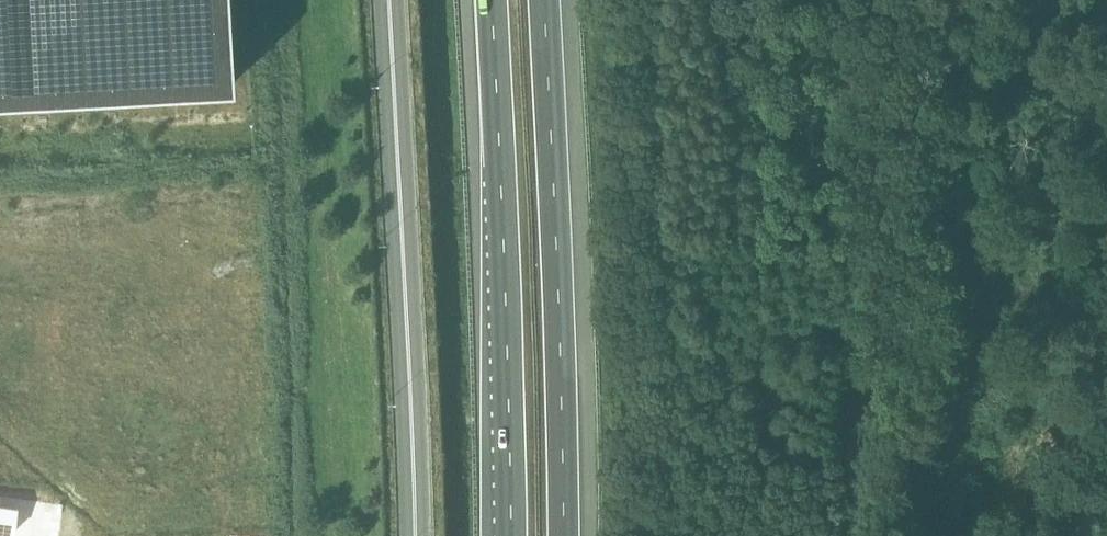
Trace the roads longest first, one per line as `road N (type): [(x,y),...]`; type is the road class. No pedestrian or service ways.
road 1 (secondary): [(390,0),(414,535)]
road 2 (motorway): [(563,535),(544,0)]
road 3 (motorway): [(492,0),(509,535)]

